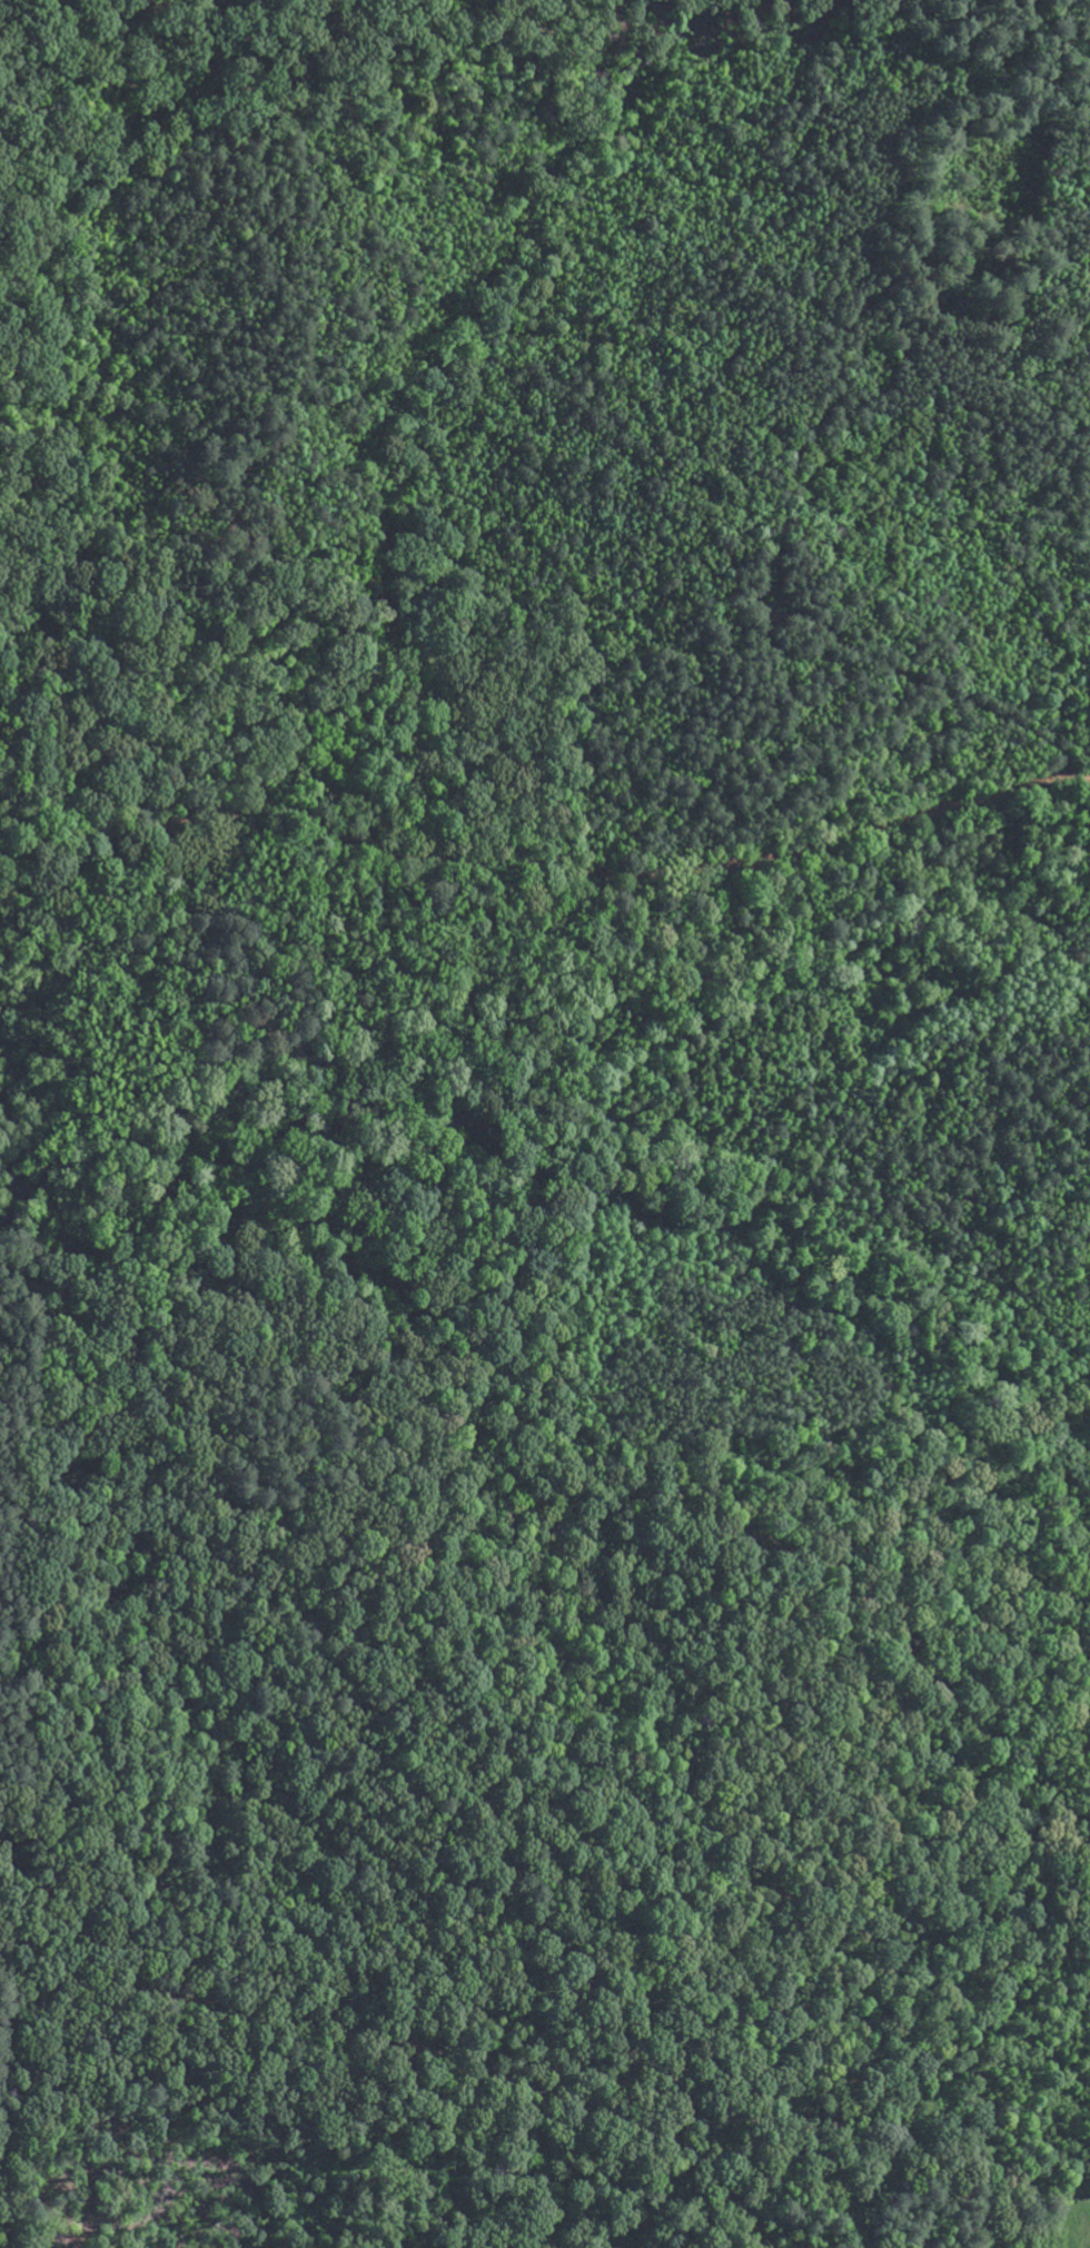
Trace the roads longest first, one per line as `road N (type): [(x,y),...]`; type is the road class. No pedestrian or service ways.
road 1 (residential): [(0,849),(298,810),(359,822),(443,858),(686,872),(793,855),(1031,786),(1089,779)]
road 2 (residential): [(770,2247),(716,2177),(681,2150),(455,2059),(34,1979),(17,1987),(8,2038),(7,2247)]
road 3 (residential): [(160,825),(155,633),(226,398),(249,230),(279,99),(318,0)]

